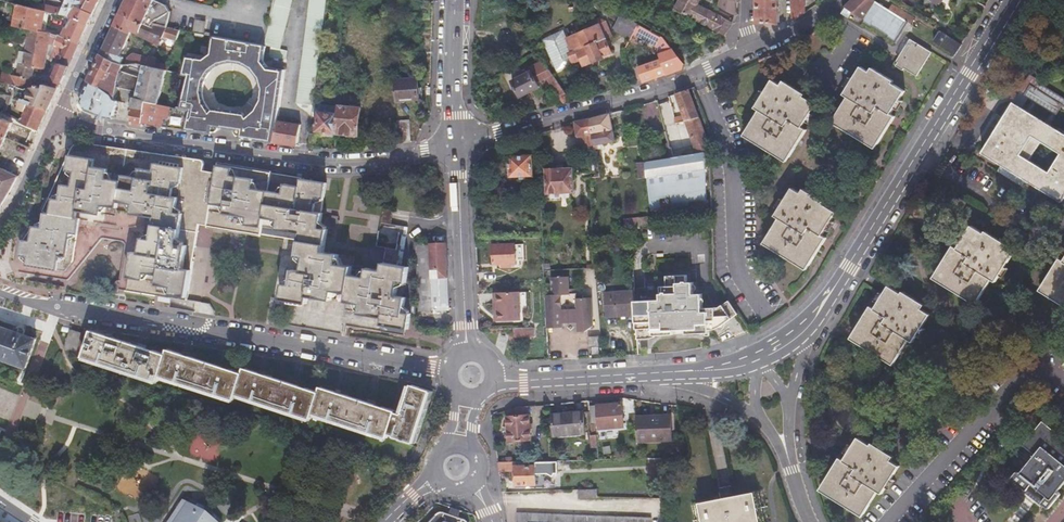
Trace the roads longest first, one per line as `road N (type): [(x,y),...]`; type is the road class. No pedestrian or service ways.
road 1 (residential): [(455,144),(379,162),(322,163),(56,120)]
road 2 (residential): [(57,308),(456,373)]
road 3 (tertiary): [(833,292),(1017,0)]
road 4 (residential): [(455,144),(697,77),(744,56)]
road 5 (secondary): [(455,144),(465,325)]
road 6 (tertiary): [(515,382),(685,372)]
road 7 (secondary): [(455,0),(455,144)]
road 8 (residential): [(113,0),(56,120)]
road 9 (residential): [(56,120),(21,202),(0,227)]

